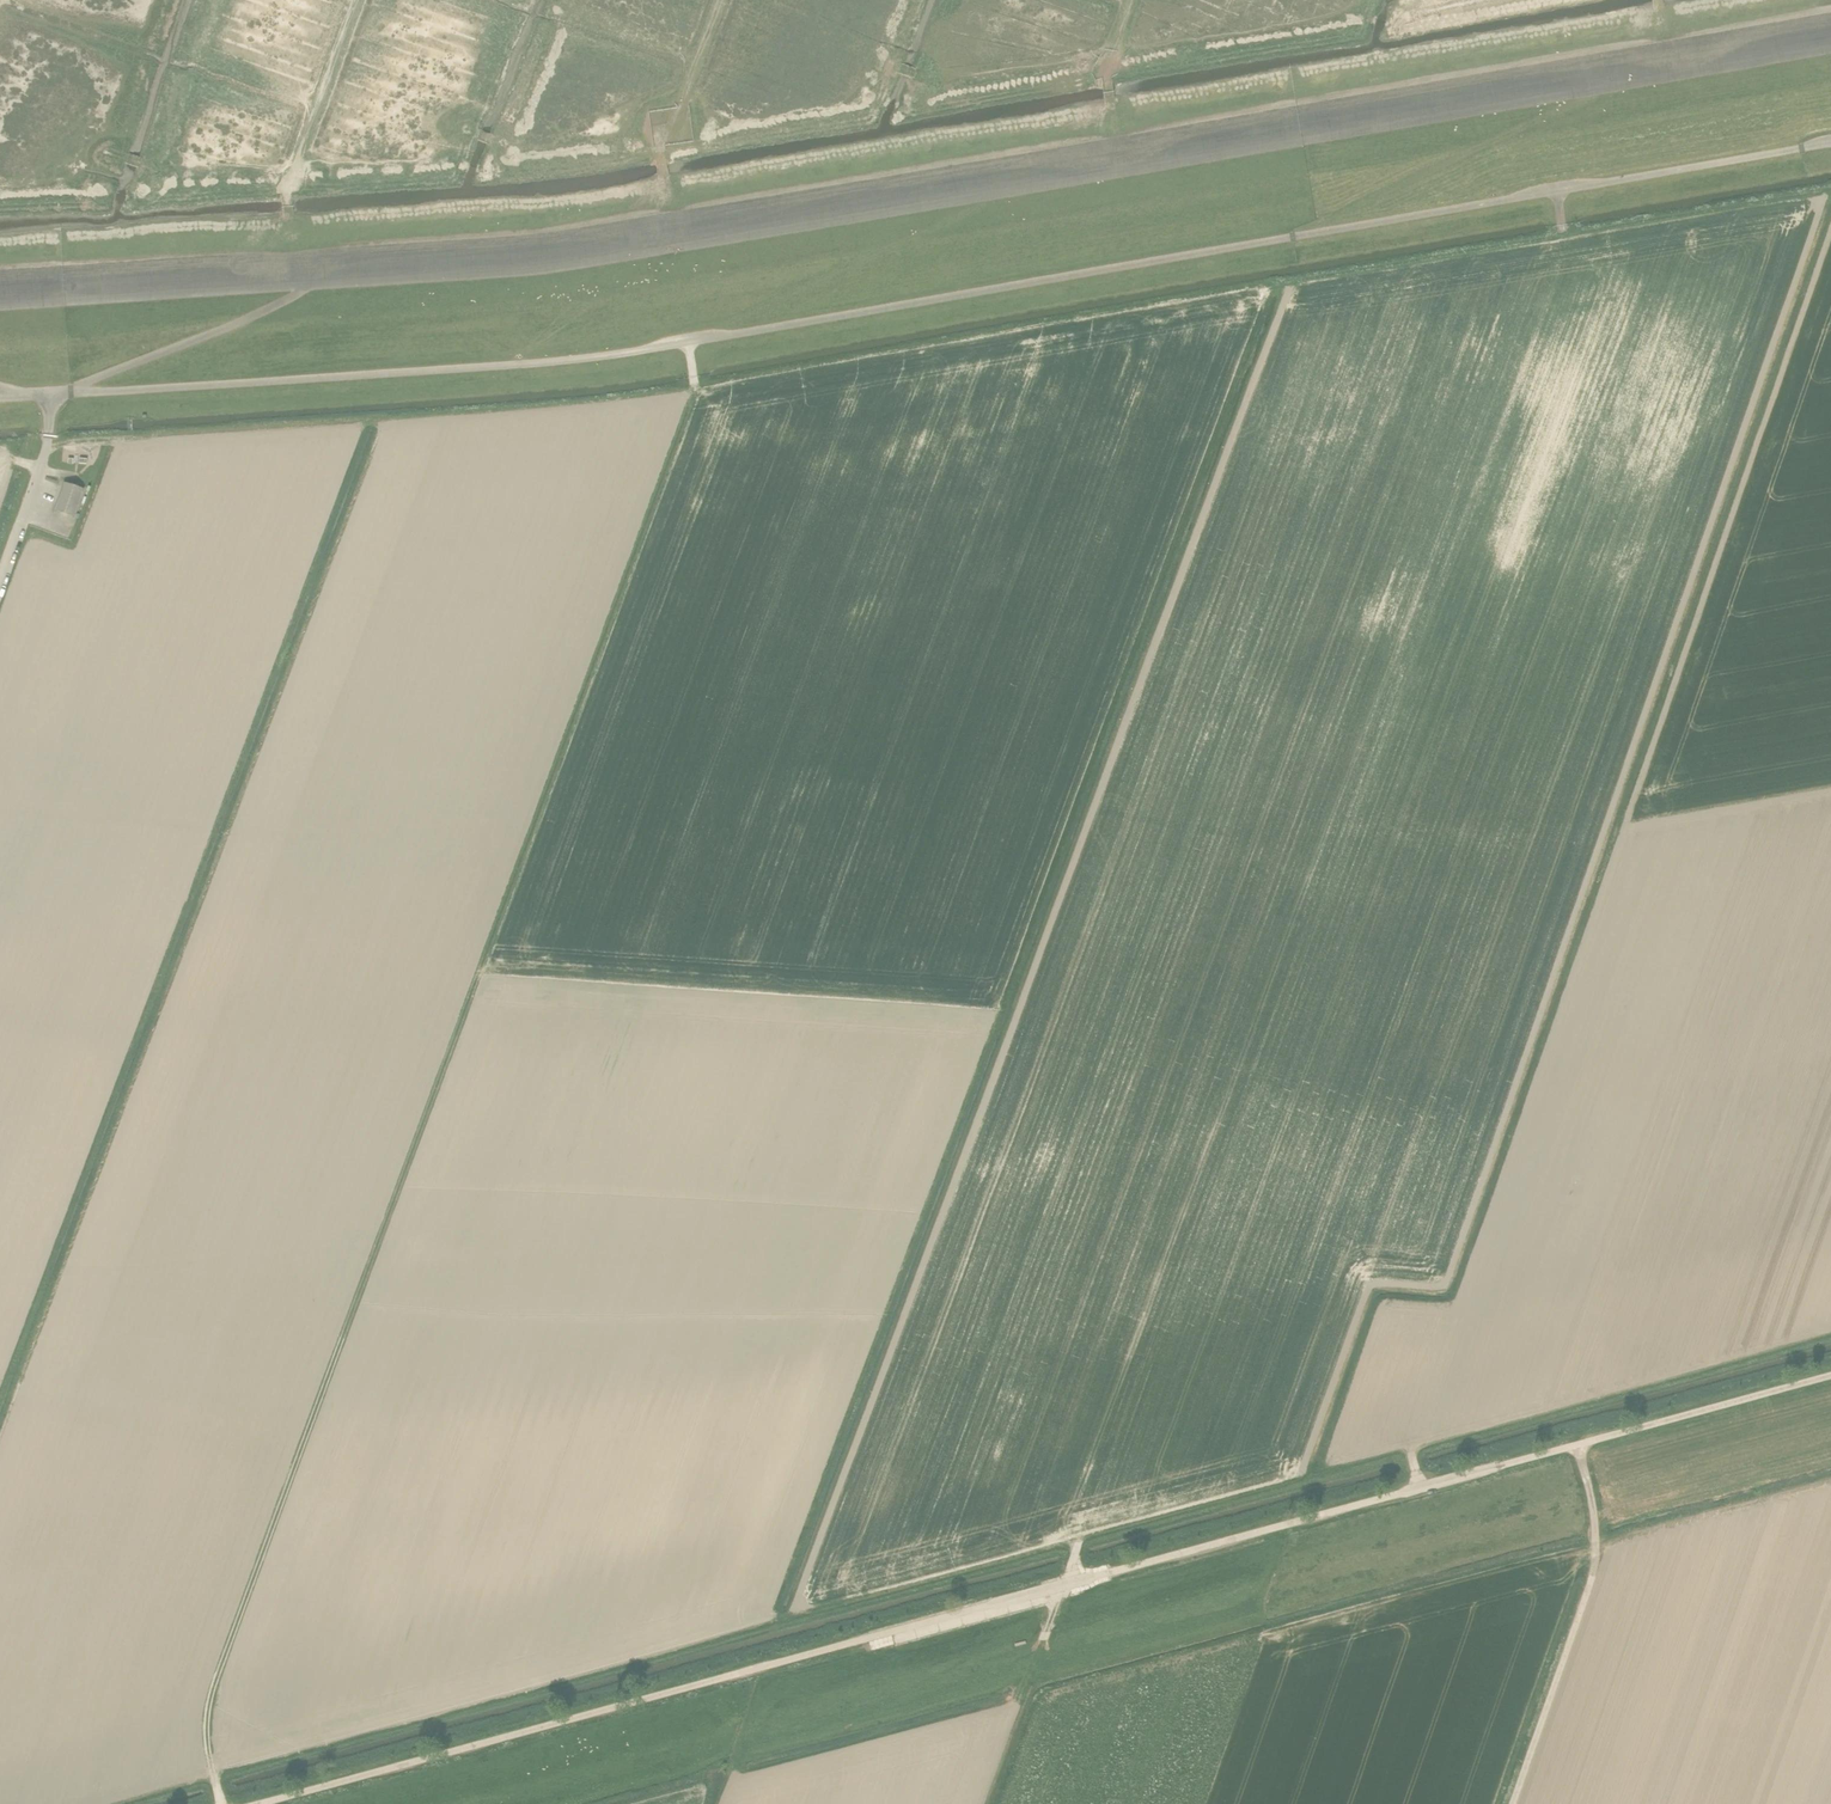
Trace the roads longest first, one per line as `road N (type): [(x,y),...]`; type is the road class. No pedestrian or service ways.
road 1 (track): [(0,305),(557,268),(1830,48)]
road 2 (track): [(699,339),(1009,191)]
road 3 (track): [(1309,233),(1605,87)]
road 4 (unclassified): [(0,579),(59,393)]
road 5 (track): [(162,351),(315,284)]

